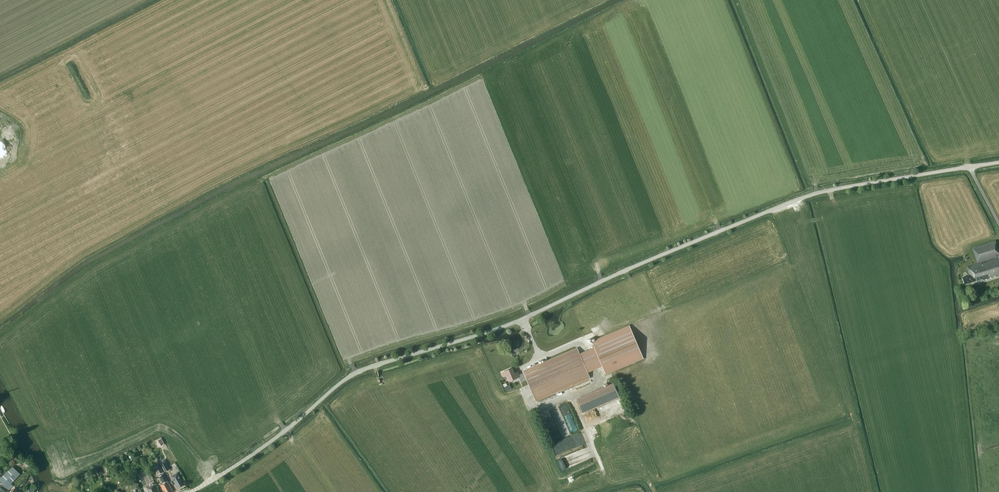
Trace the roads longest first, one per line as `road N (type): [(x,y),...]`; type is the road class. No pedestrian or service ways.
road 1 (tertiary): [(192,491),(365,368),(510,324),(810,197),(998,162)]

